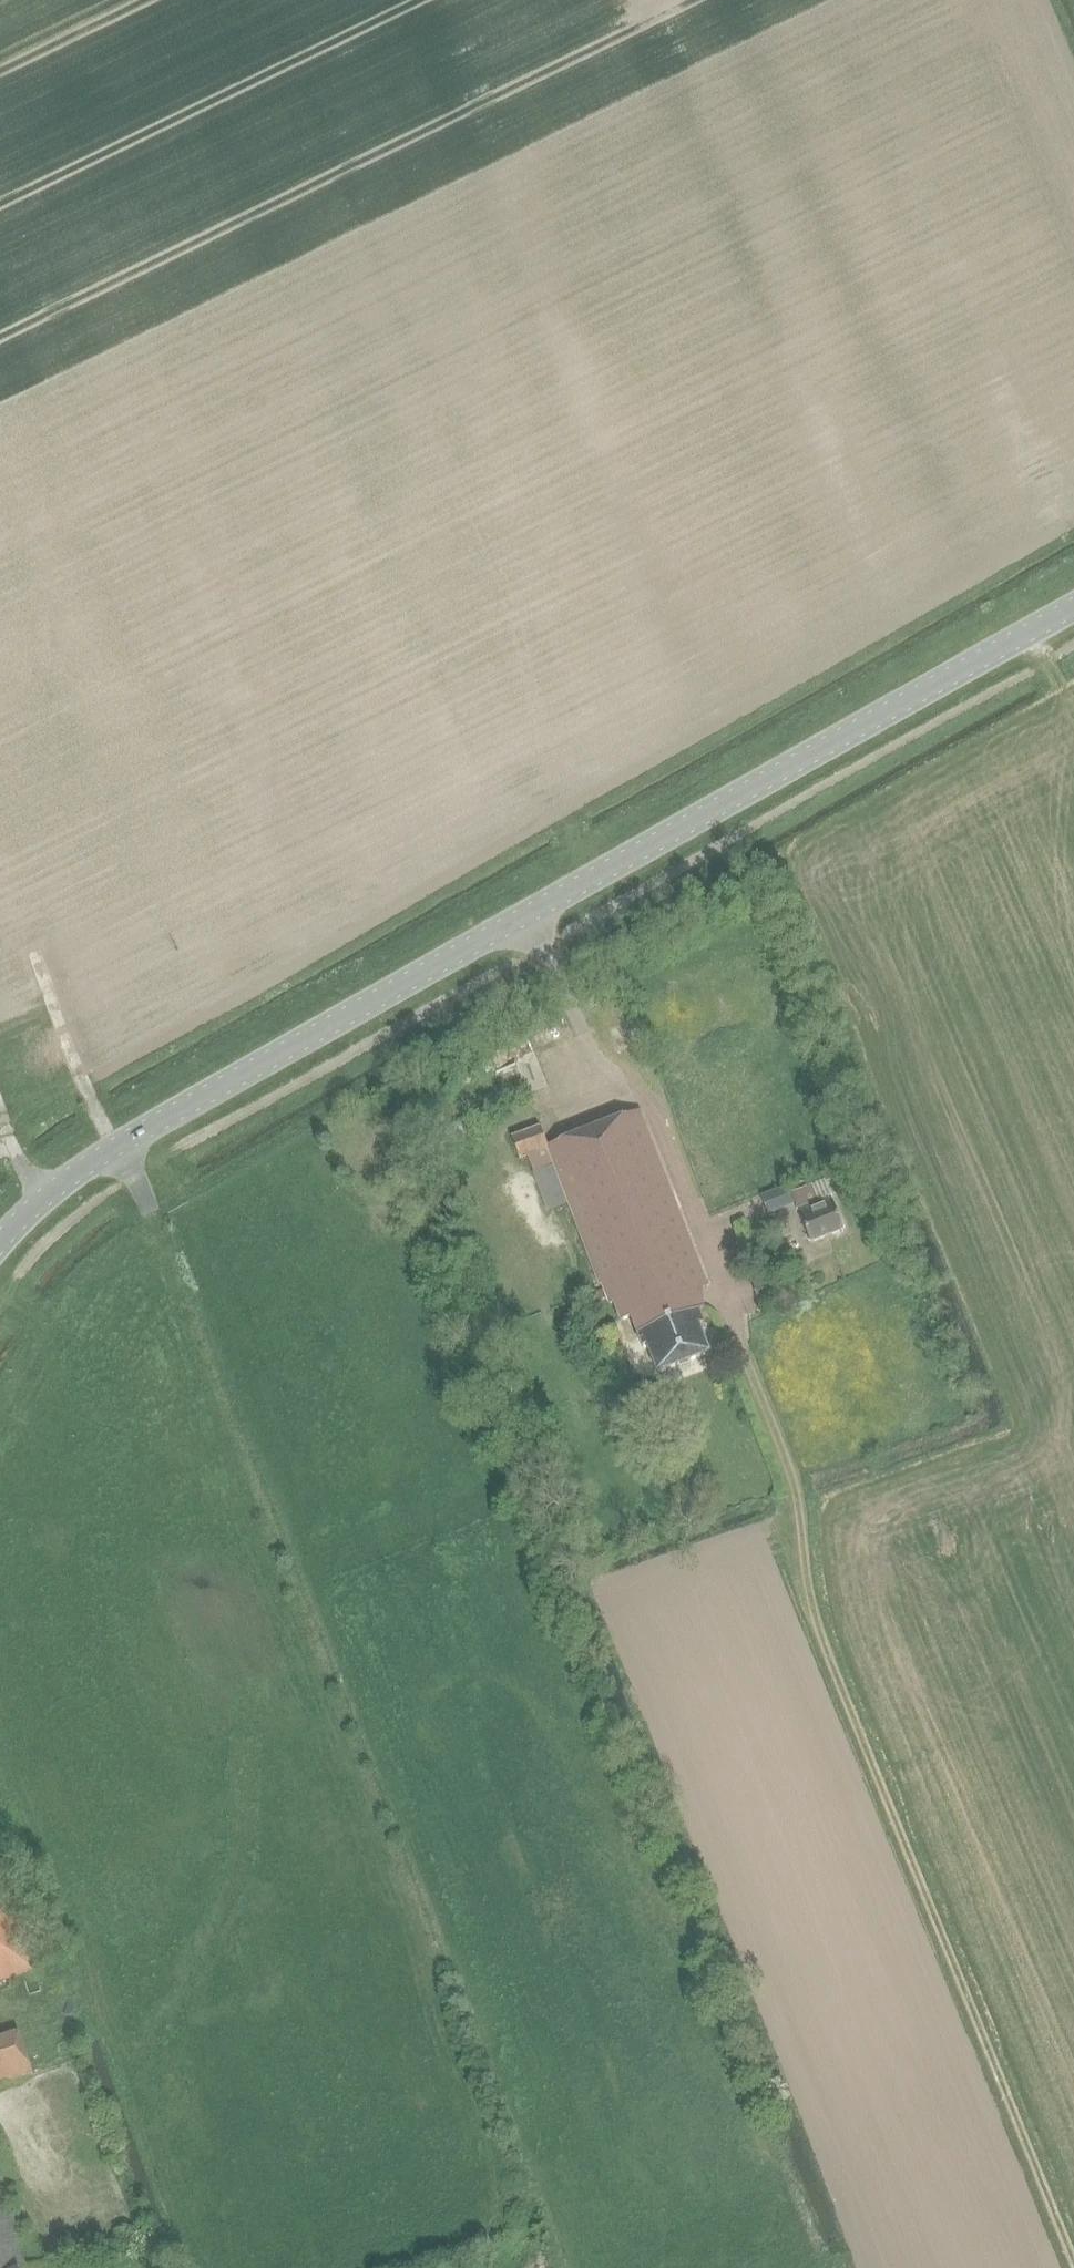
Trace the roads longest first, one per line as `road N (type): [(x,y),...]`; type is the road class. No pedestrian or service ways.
road 1 (unclassified): [(0,1243),(95,1160),(1073,607)]

